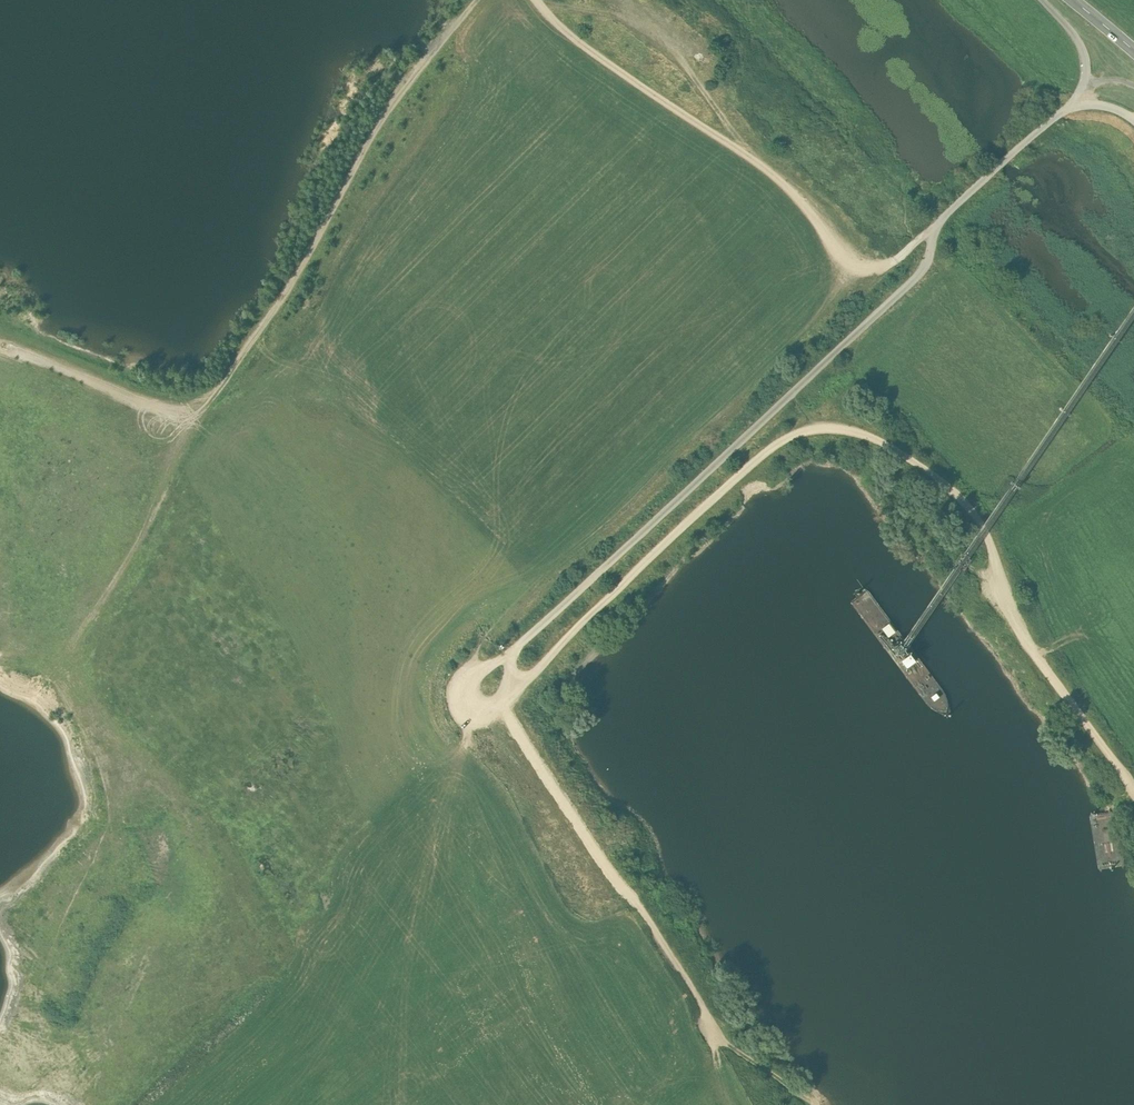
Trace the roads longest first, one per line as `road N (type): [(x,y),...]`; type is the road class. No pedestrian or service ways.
road 1 (track): [(1039,0),(1083,55),(1081,91),(946,212),(921,271),(899,292),(477,675),(471,696),(488,720),(770,448),(811,430),(852,431),(916,460),(967,503),(991,536),(1028,640),(1133,787)]
road 2 (track): [(477,0),(396,99),(289,286),(205,406),(137,408),(0,352)]

